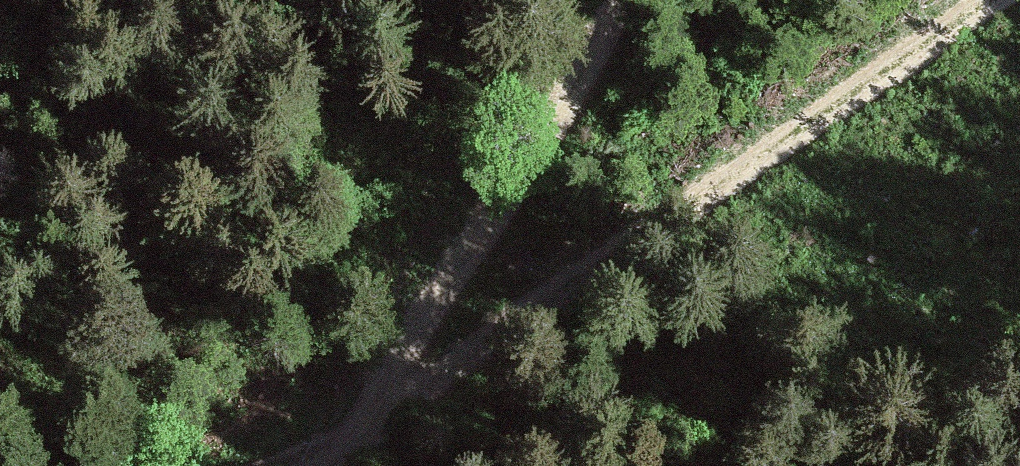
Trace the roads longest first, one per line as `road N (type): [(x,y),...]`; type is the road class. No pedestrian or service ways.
road 1 (track): [(438,343),(482,346),(506,332),(651,230),(857,116),(1000,0)]
road 2 (track): [(624,0),(606,27),(551,179),(462,286),(438,343)]
road 3 (track): [(438,343),(371,465)]

